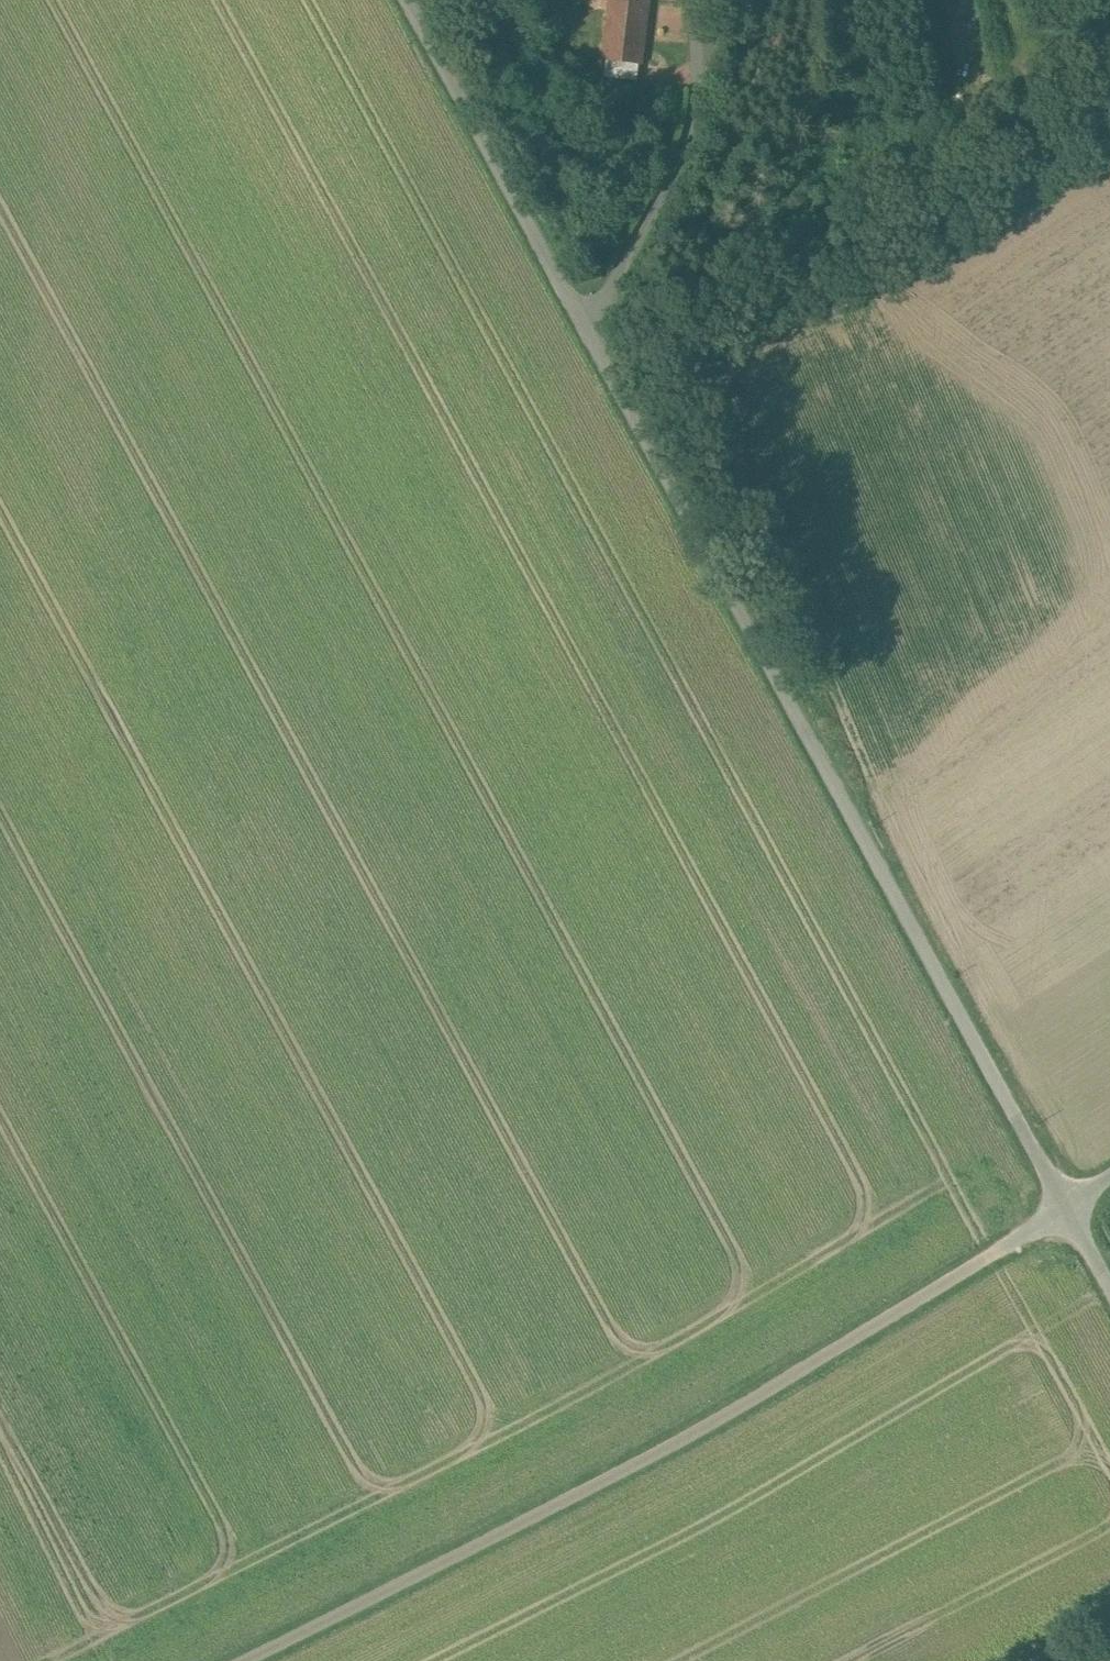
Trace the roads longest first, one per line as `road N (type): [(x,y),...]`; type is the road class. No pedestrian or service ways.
road 1 (unclassified): [(409,0),(1070,1204)]
road 2 (unclassified): [(1070,1204),(662,1447),(241,1660)]

